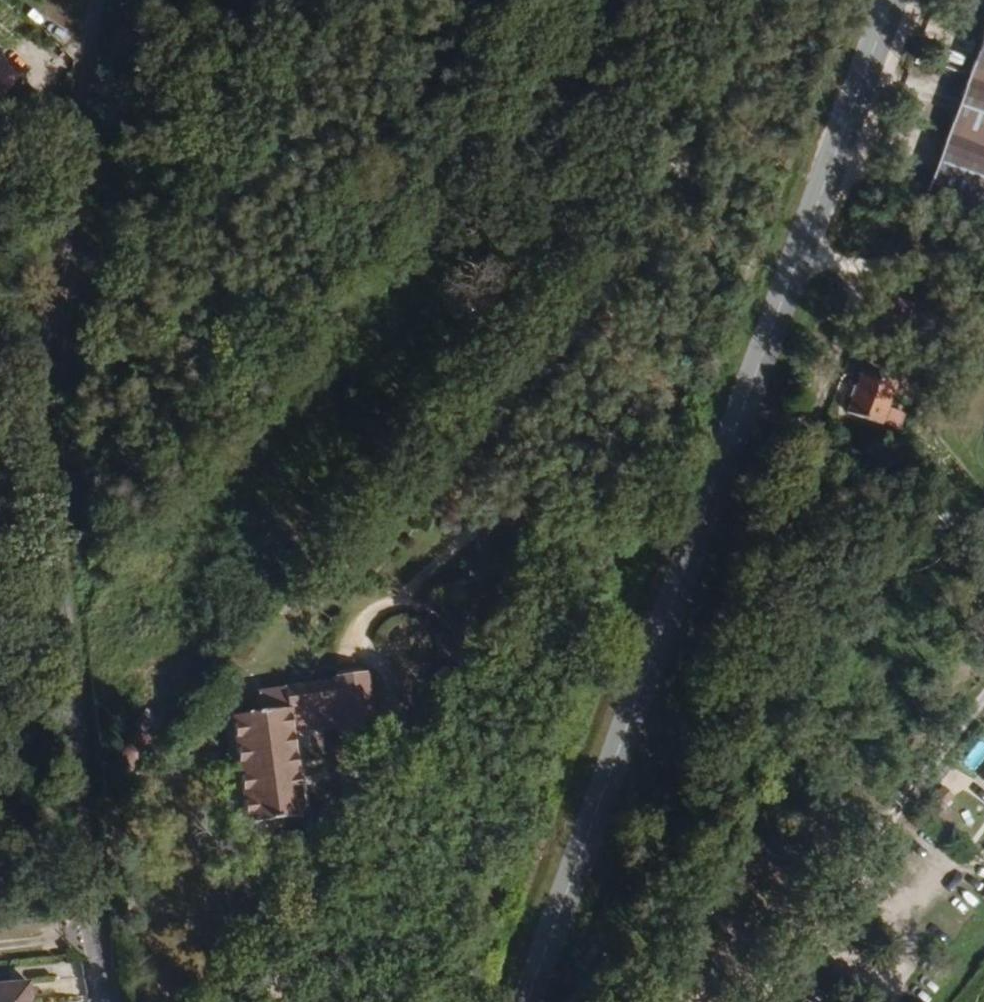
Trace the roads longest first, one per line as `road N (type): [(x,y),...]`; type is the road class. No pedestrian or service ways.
road 1 (primary): [(522,1001),(885,0)]
road 2 (residential): [(84,0),(27,428),(96,1001)]
road 3 (track): [(0,381),(27,428),(342,0)]

